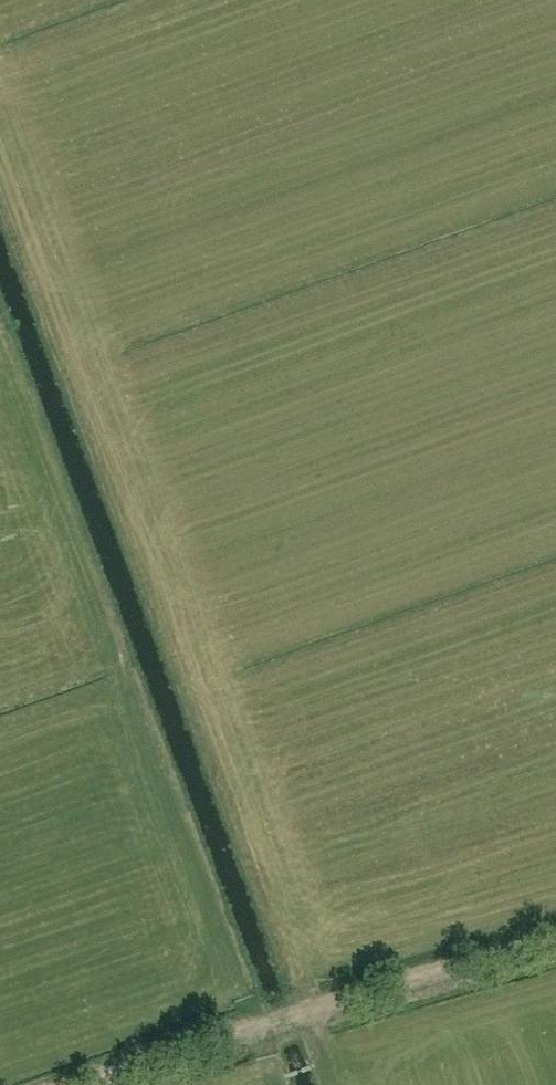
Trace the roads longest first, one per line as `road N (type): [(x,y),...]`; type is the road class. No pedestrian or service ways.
road 1 (track): [(555,936),(89,1084)]

